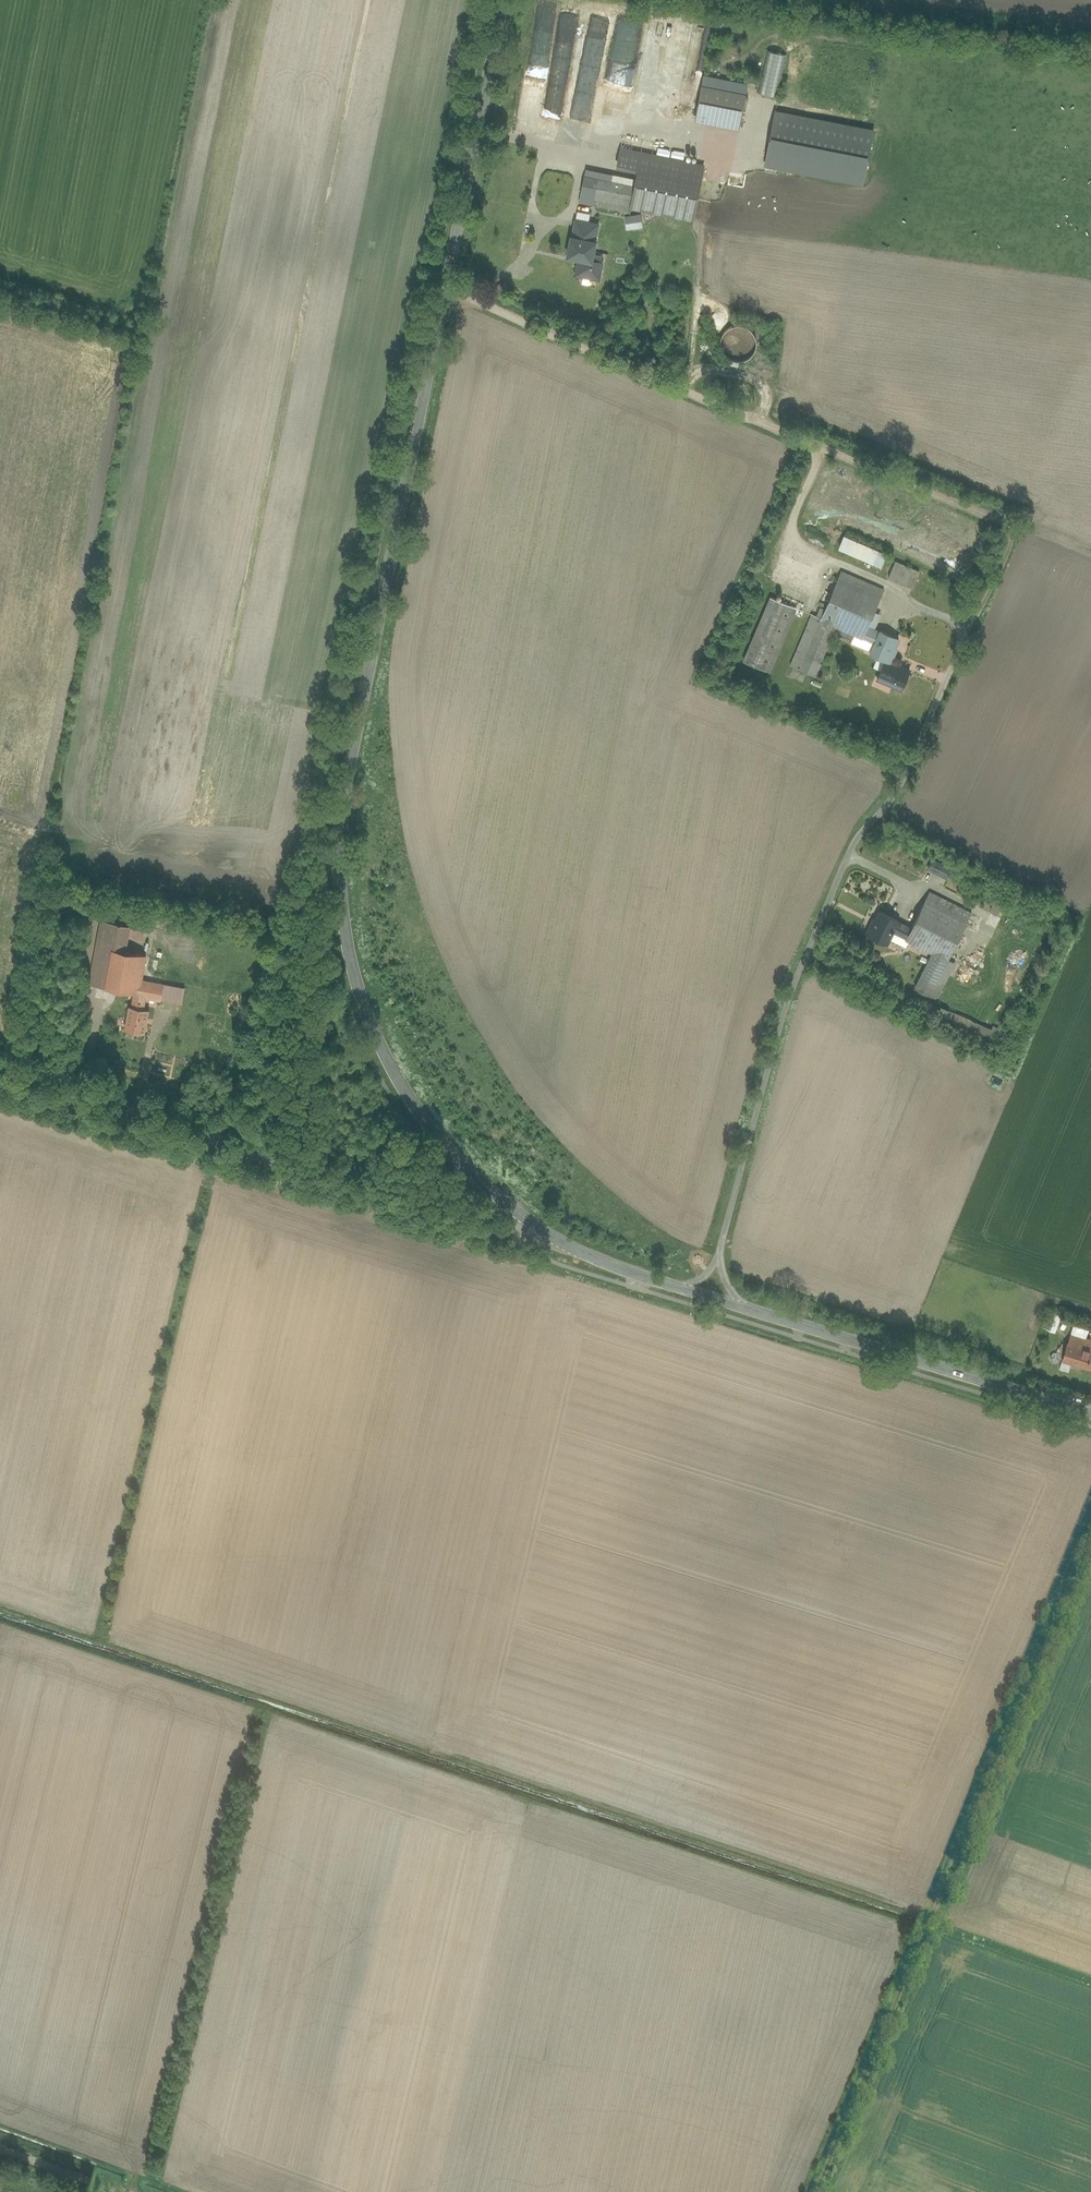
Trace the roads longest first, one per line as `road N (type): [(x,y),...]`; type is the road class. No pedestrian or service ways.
road 1 (tertiary): [(535,1231),(464,1173),(376,1049),(336,852),(343,780),(501,0)]
road 2 (track): [(1090,1533),(818,2191)]
road 3 (track): [(447,288),(992,516),(1090,549)]
road 4 (tertiary): [(535,1231),(624,1271),(1090,1415)]
road 5 (unclassified): [(0,1077),(535,1231)]
road 6 (track): [(808,438),(817,455),(775,560)]
road 7 (track): [(992,516),(1012,542),(970,625)]

